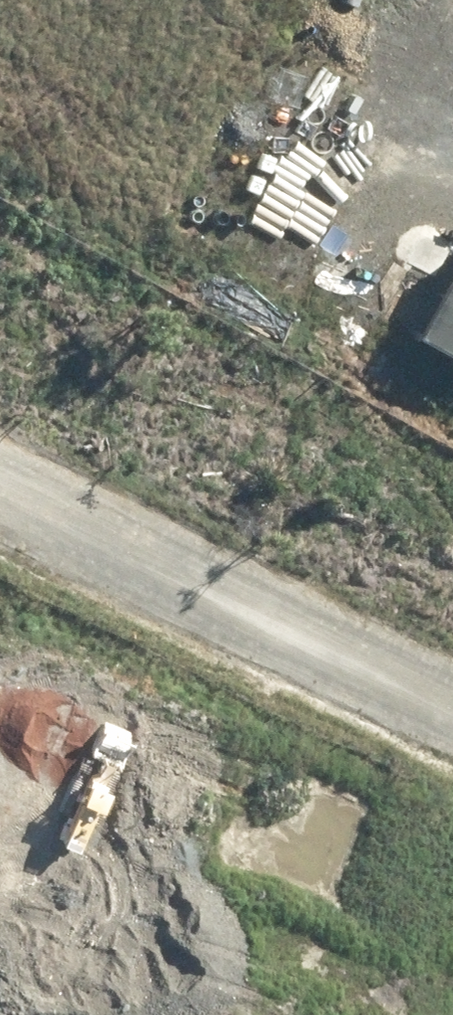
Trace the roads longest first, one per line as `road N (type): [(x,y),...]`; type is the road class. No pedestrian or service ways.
road 1 (tertiary): [(163,550),(416,0)]
road 2 (tertiary): [(163,550),(0,889)]
road 3 (unknown): [(163,550),(452,678)]
road 4 (residential): [(0,455),(163,550)]

